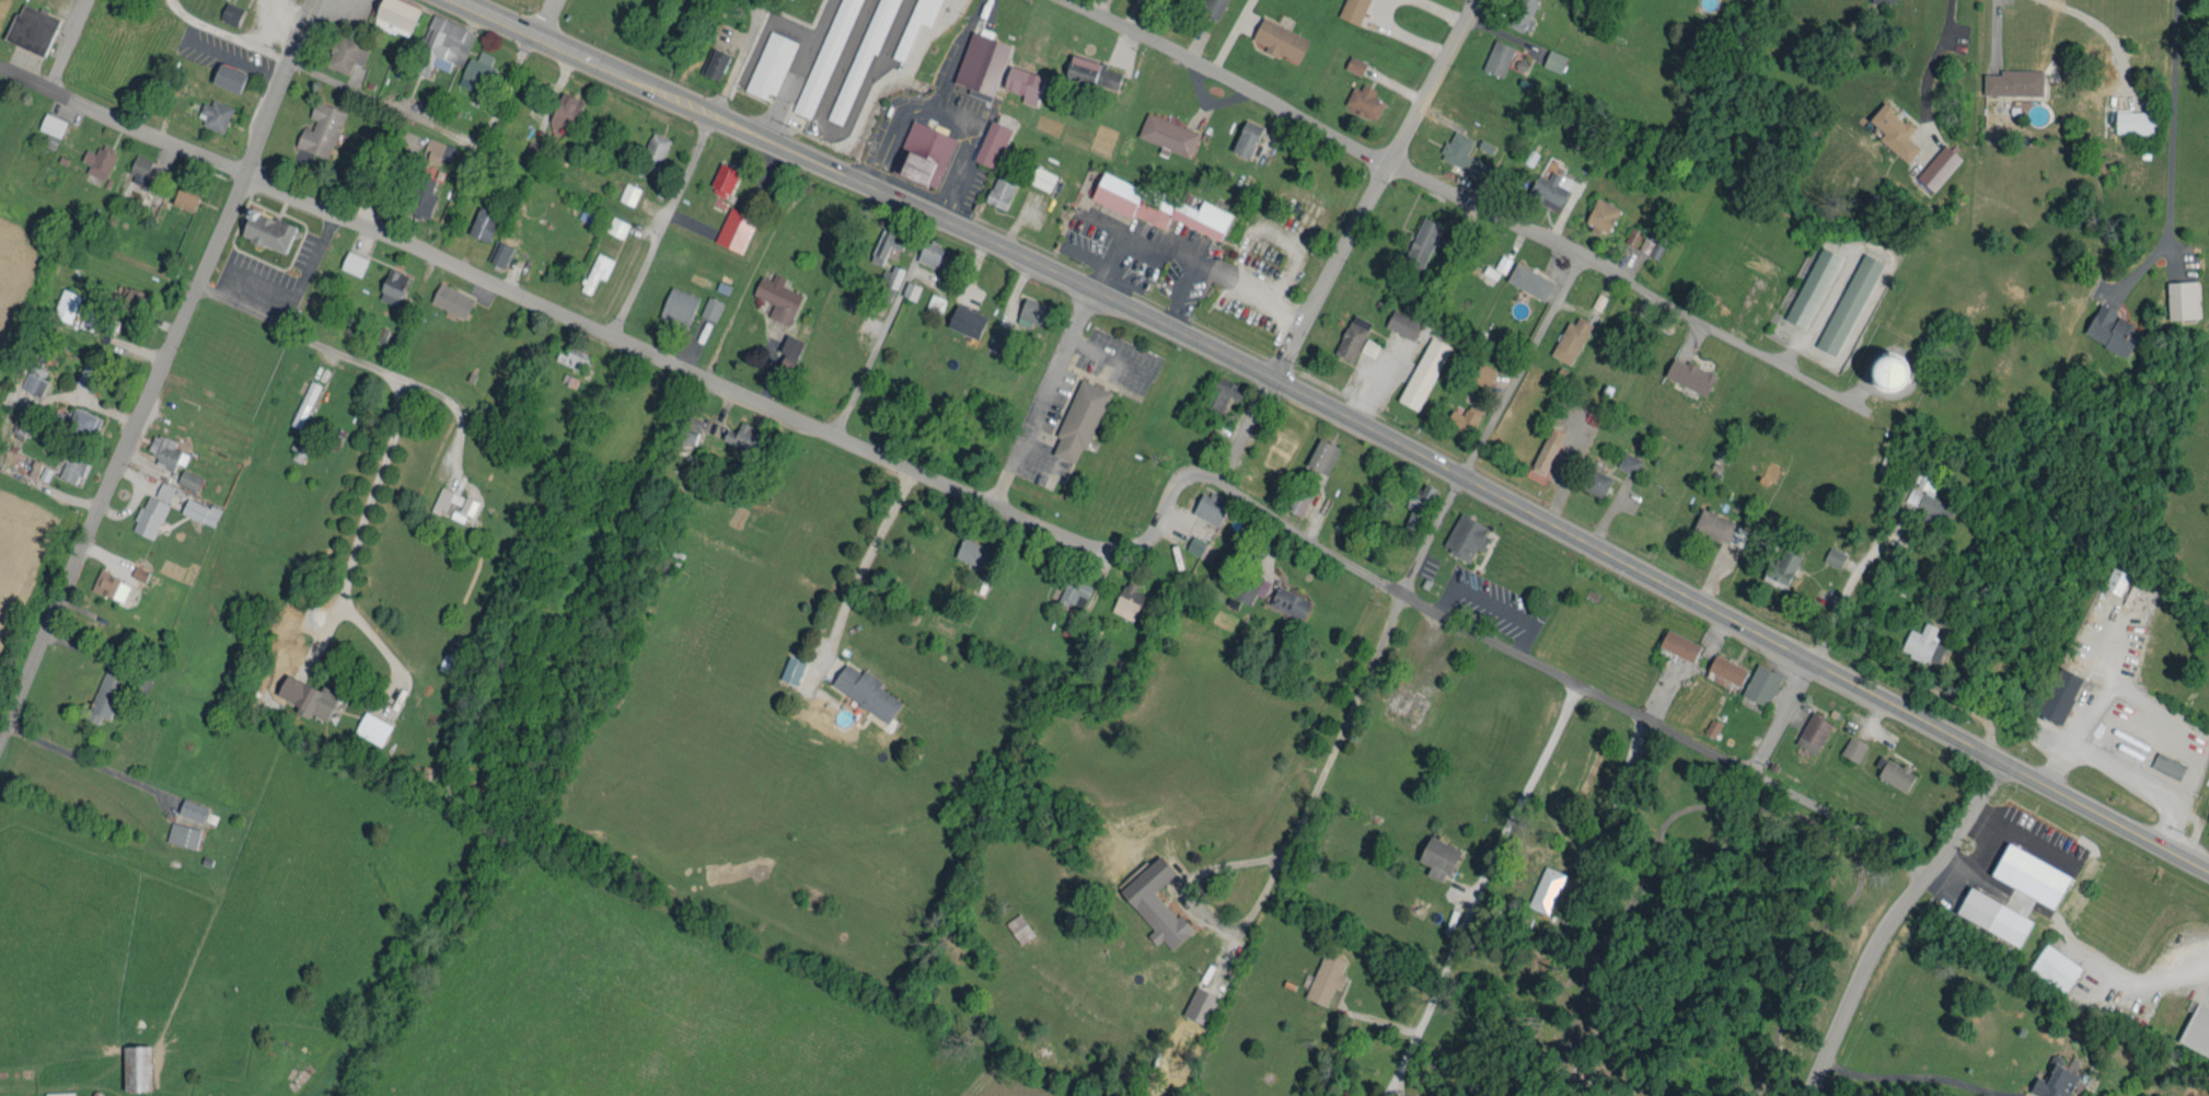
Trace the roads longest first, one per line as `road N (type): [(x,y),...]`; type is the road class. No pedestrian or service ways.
road 1 (primary): [(459,0),(1165,321),(2208,870)]
road 2 (residential): [(1932,876),(1643,712),(1338,558),(1211,477),(1179,484),(1155,530),(1136,544),(1083,540),(248,174)]
road 3 (residential): [(0,750),(318,0)]
road 4 (residential): [(1067,0),(1672,307)]
road 5 (residential): [(1470,0),(1218,482)]
road 6 (residential): [(2003,761),(1969,824),(1881,945),(1812,1095)]
road 7 (residential): [(1581,256),(1406,593)]
road 8 (residential): [(748,0),(750,30),(612,334)]
road 9 (residential): [(975,120),(836,436)]
road 10 (residential): [(248,174),(0,66)]
road 11 (residential): [(1753,771),(1815,661)]

